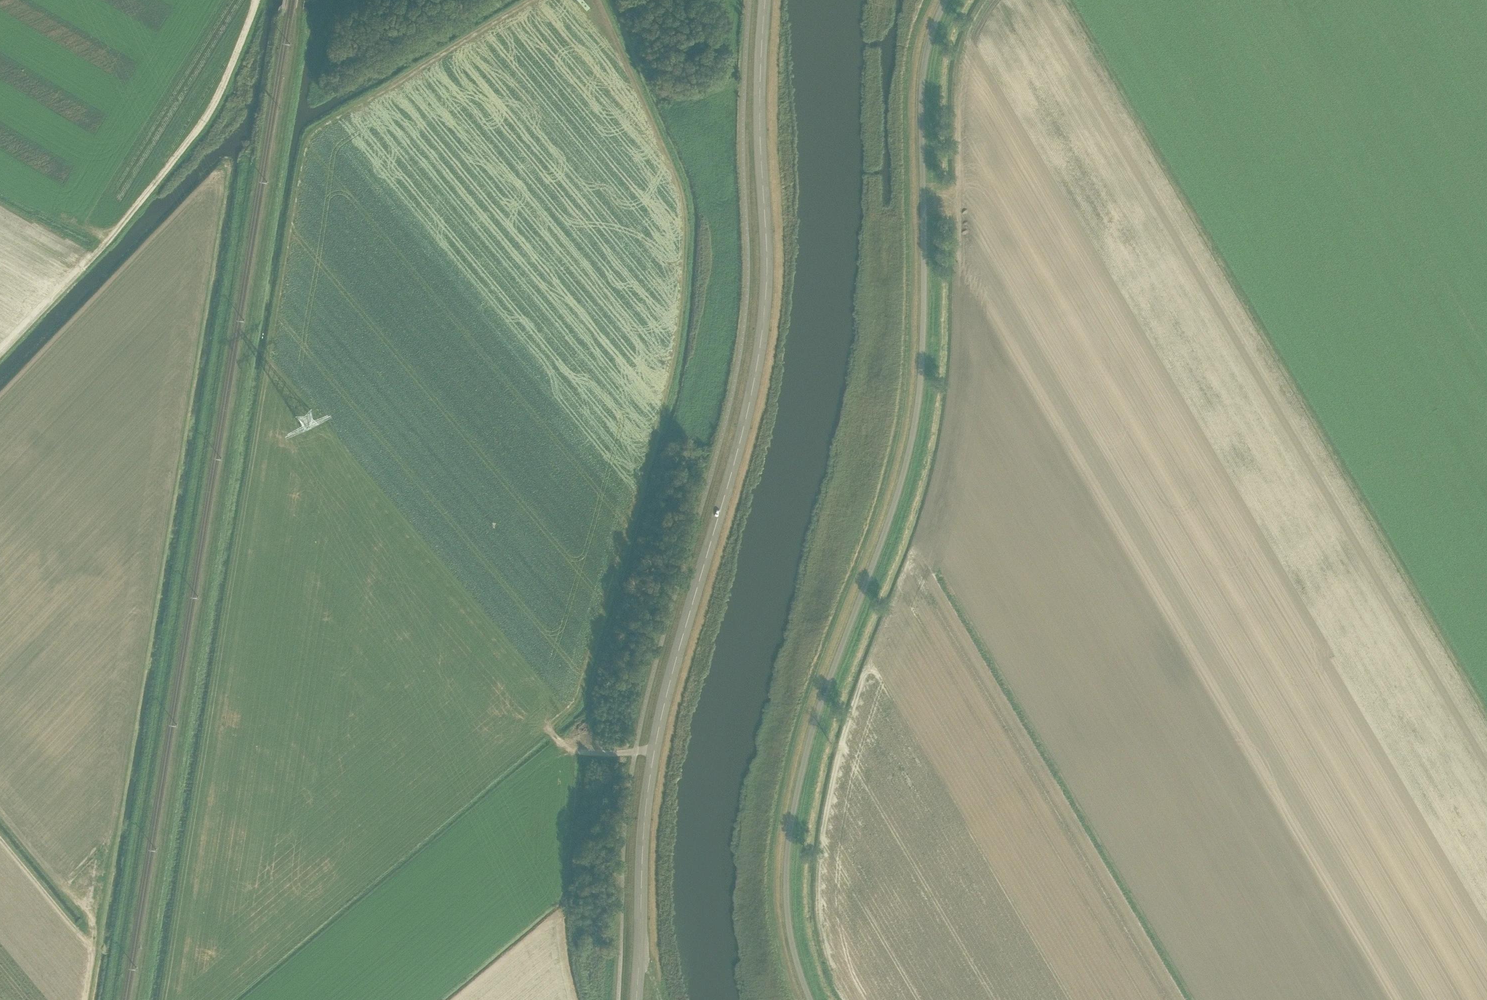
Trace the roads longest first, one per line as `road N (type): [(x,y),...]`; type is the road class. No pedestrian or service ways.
road 1 (unclassified): [(811,999),(789,915),(790,834),(811,734),(912,439),(924,299),(923,82),(947,0)]
road 2 (track): [(139,999),(301,0)]
road 3 (tertiary): [(640,941),(654,751),(760,351),(766,0)]

